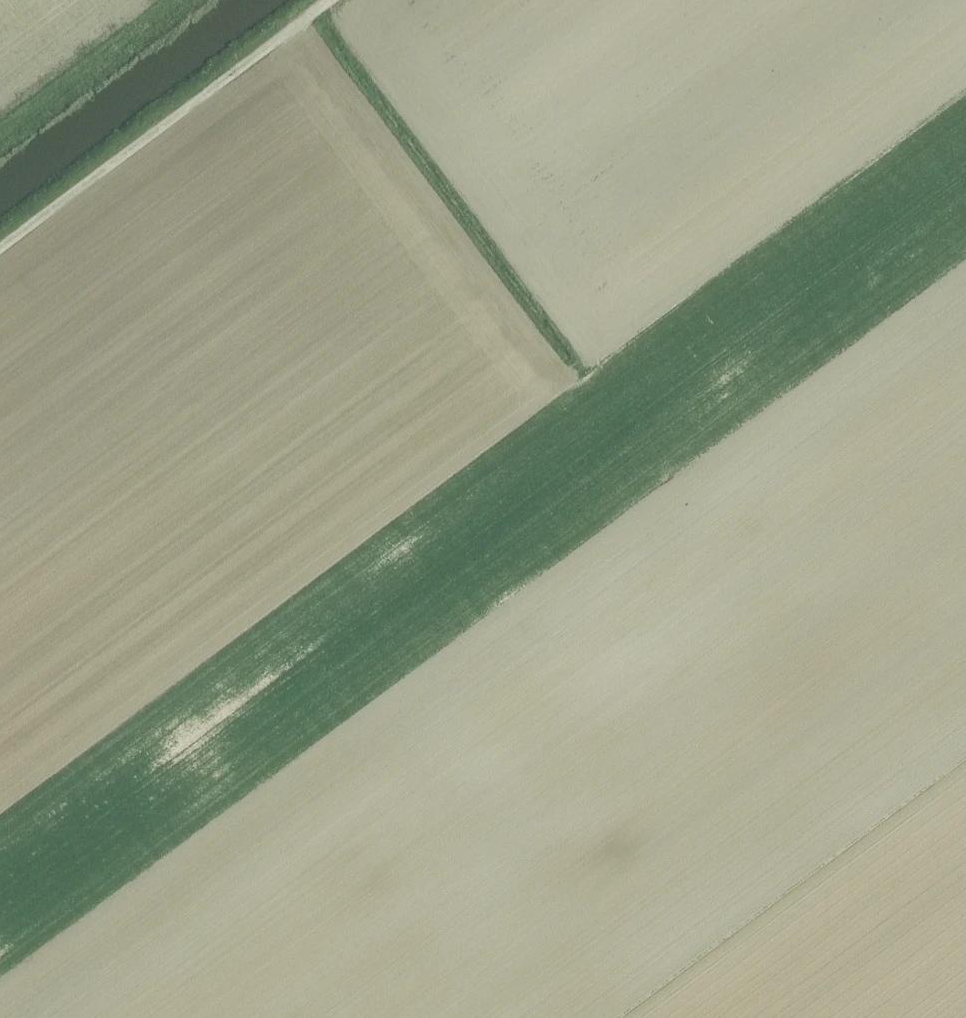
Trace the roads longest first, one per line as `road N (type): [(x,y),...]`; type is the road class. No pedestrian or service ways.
road 1 (track): [(330,0),(0,247)]

